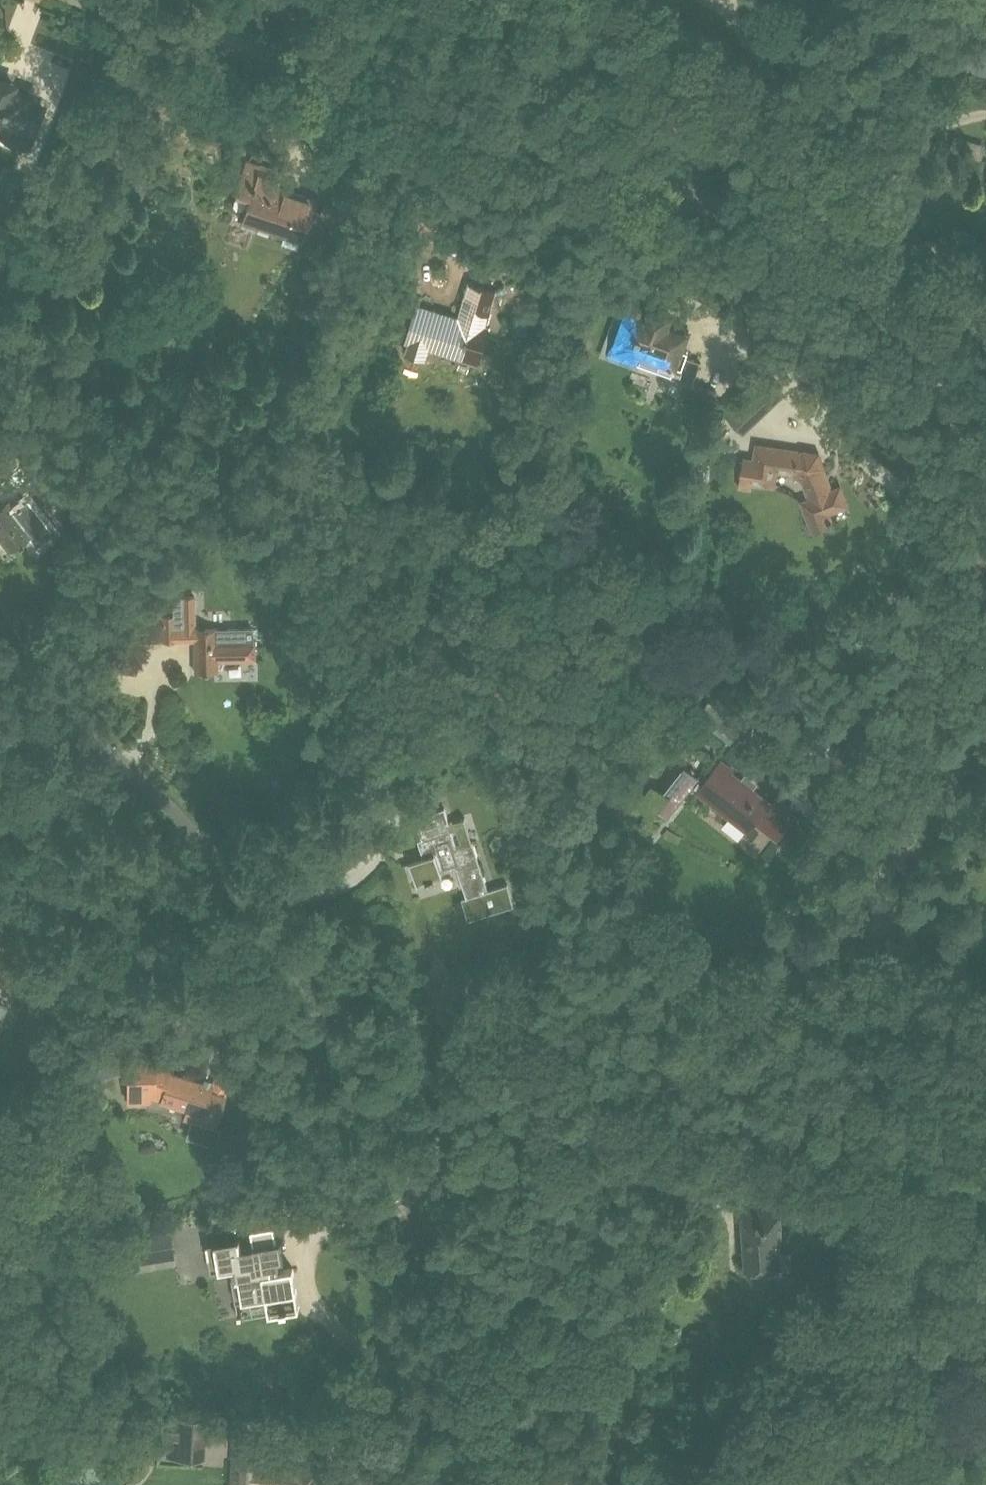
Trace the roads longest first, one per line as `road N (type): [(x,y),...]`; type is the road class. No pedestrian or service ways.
road 1 (track): [(985,259),(560,158),(119,0)]
road 2 (residential): [(398,1126),(267,900),(173,795),(0,637)]
road 3 (residential): [(866,897),(769,982),(622,1079),(480,1138)]
road 4 (residential): [(985,657),(948,774),(866,897)]
road 5 (residential): [(482,1484),(438,1237)]
road 6 (residential): [(825,226),(905,324),(952,404)]
road 7 (unclassified): [(985,999),(866,897)]
road 8 (residential): [(952,404),(985,530)]

